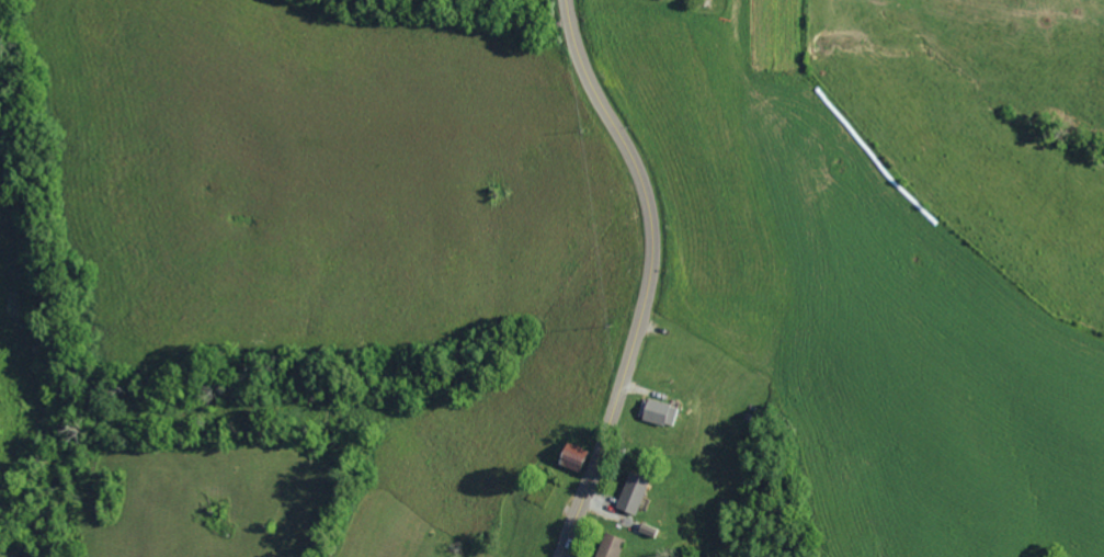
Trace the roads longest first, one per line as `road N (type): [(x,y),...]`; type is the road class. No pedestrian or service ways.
road 1 (secondary): [(563,0),(582,69),(642,178),(651,223),(621,386),(560,556)]

